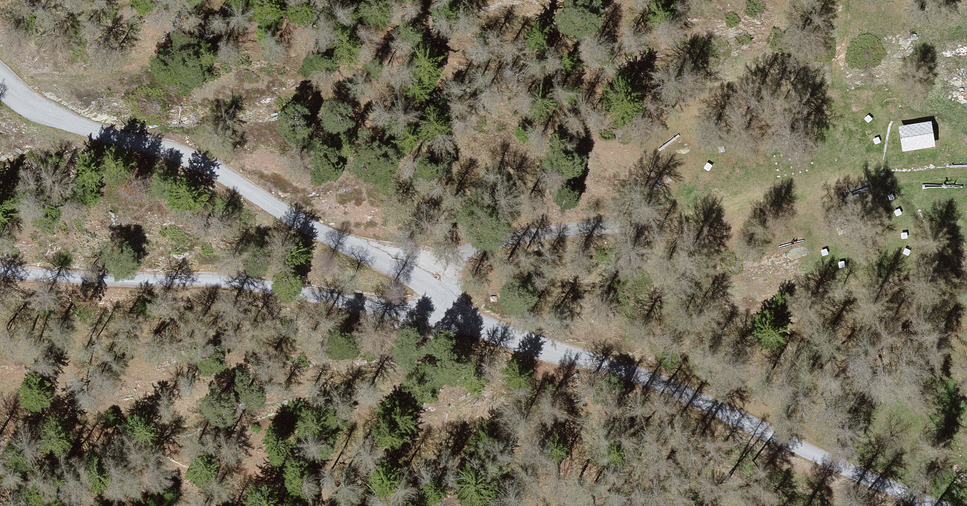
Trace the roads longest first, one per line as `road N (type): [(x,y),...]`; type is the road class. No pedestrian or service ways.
road 1 (unclassified): [(479,328),(234,190),(40,114),(0,80)]
road 2 (residential): [(479,328),(321,298),(0,262)]
road 3 (unclassified): [(923,505),(717,415),(479,328)]
road 4 (track): [(396,281),(487,246),(681,214),(848,173)]

